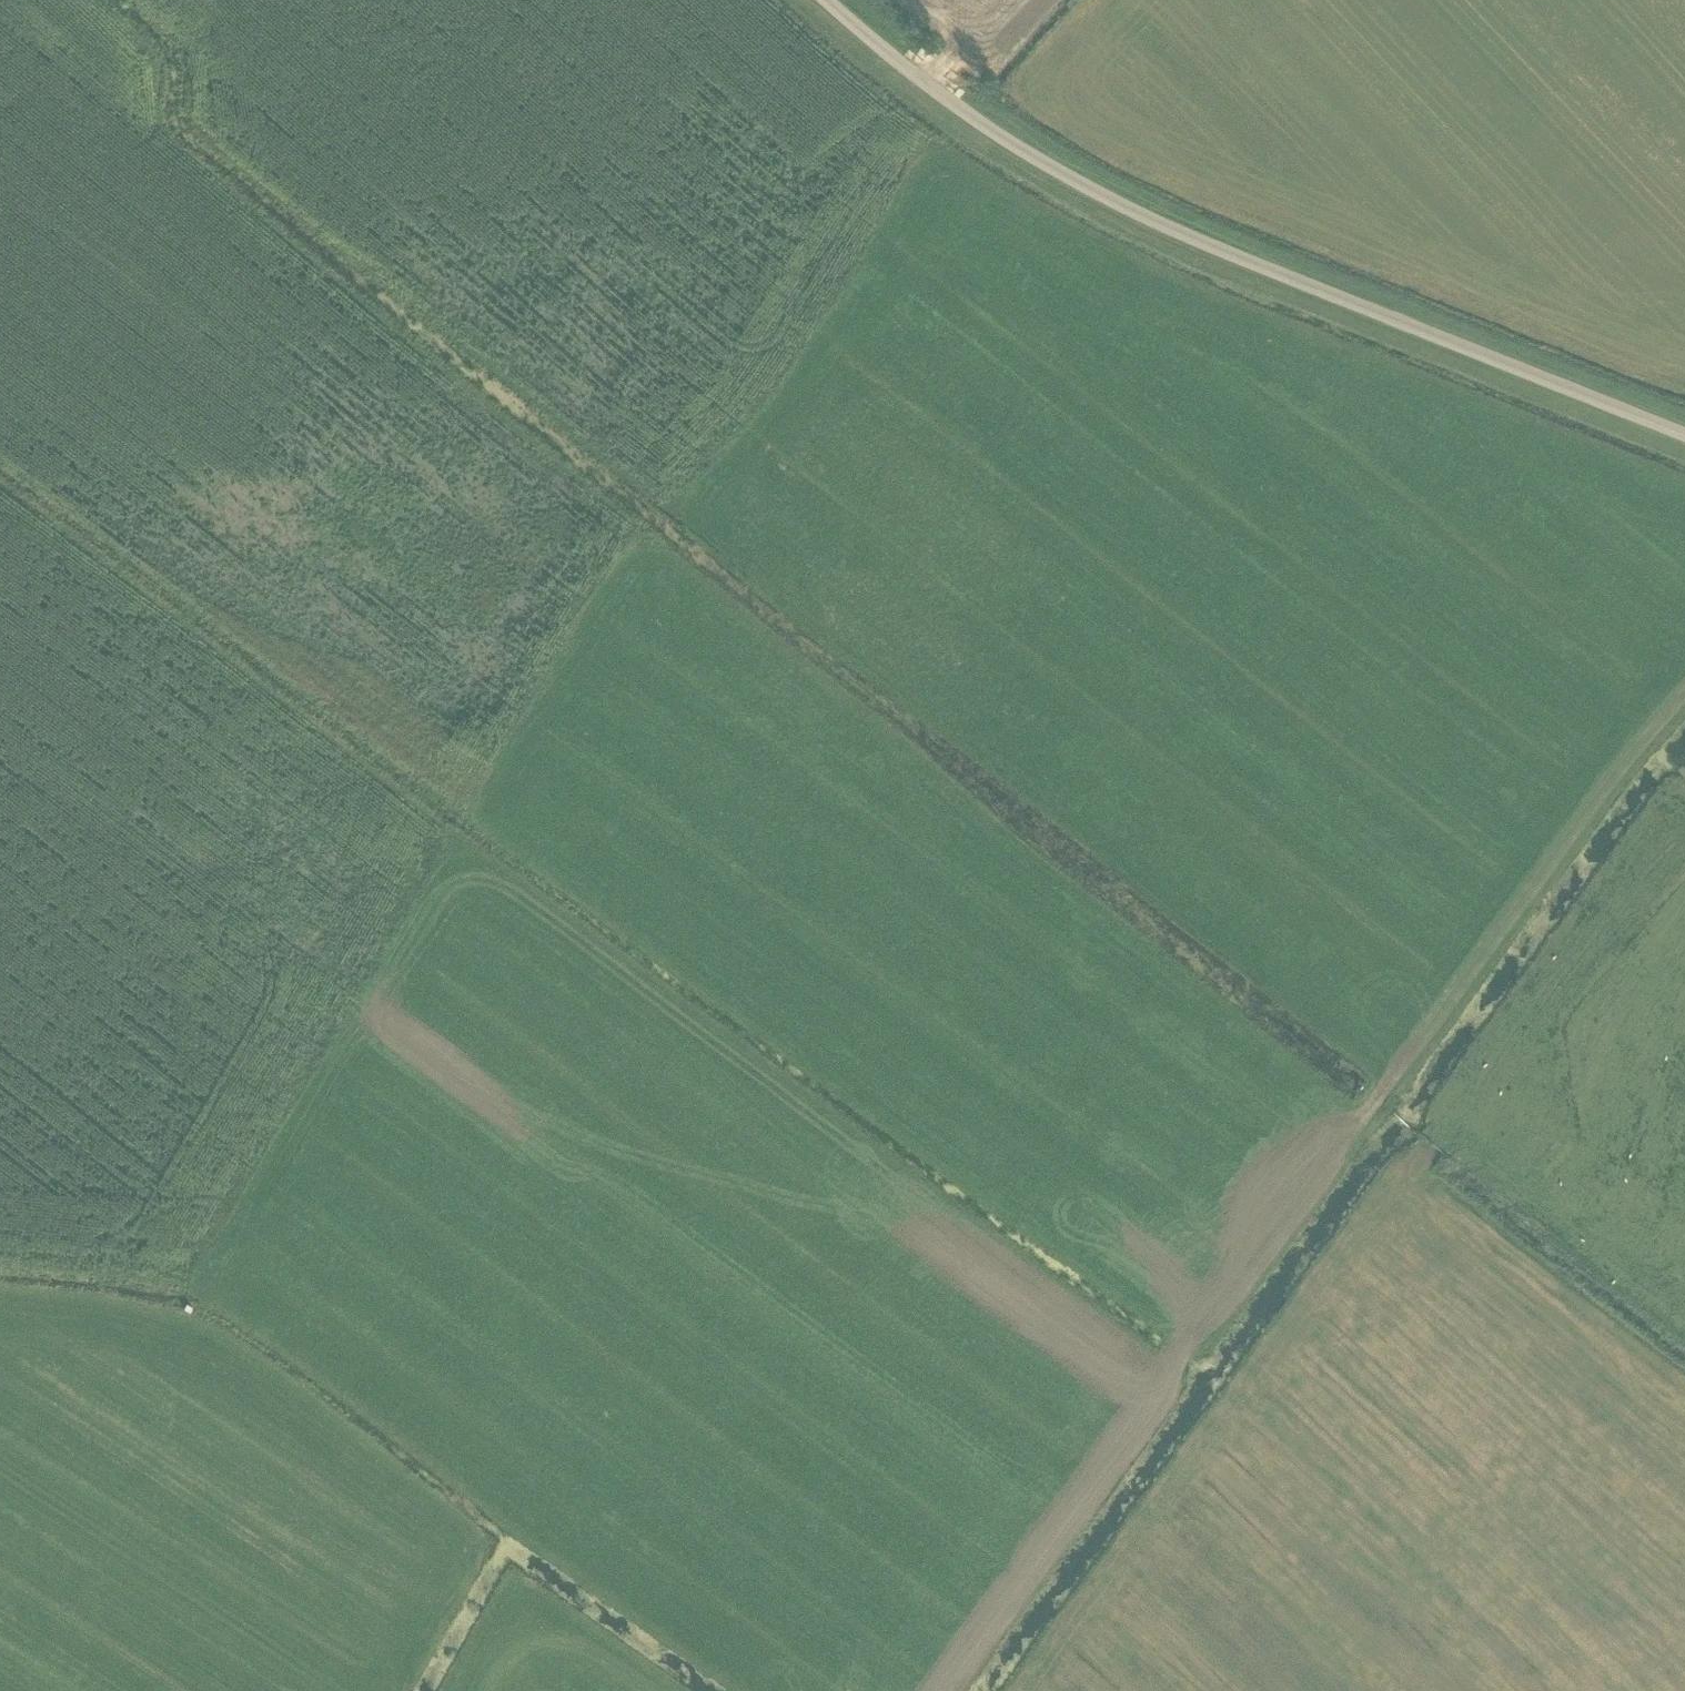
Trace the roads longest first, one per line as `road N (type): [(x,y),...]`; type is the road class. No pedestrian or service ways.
road 1 (unclassified): [(1684,435),(1120,208),(972,123),(827,0)]

